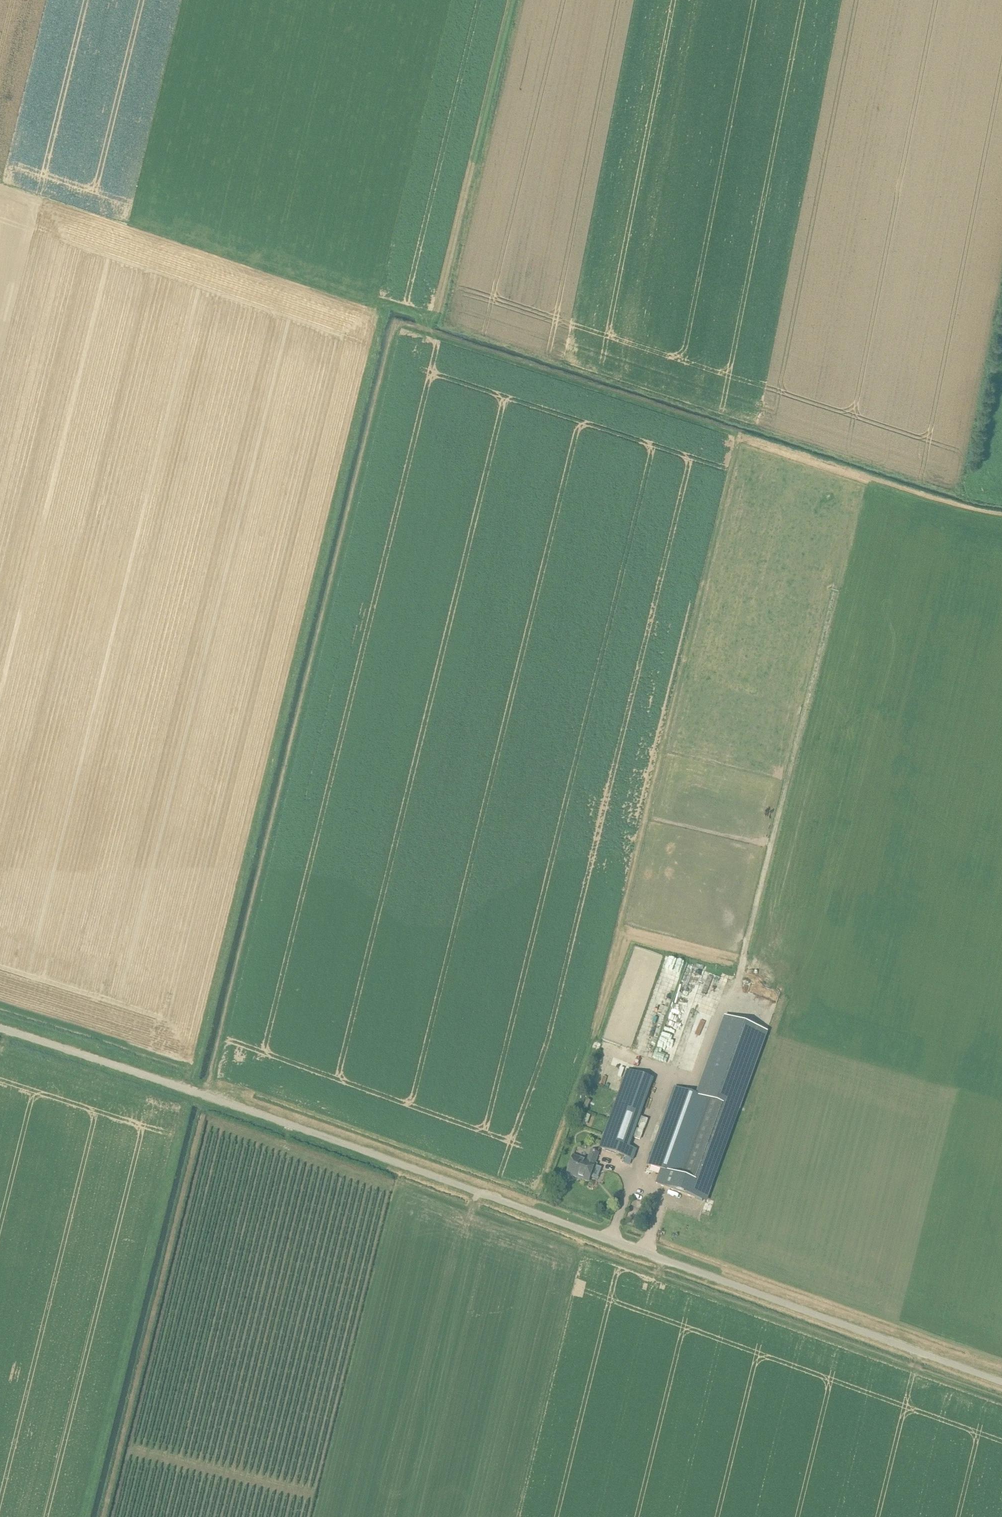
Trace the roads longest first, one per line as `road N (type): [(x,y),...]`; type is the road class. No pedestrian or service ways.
road 1 (unclassified): [(1001,1379),(0,1035)]

